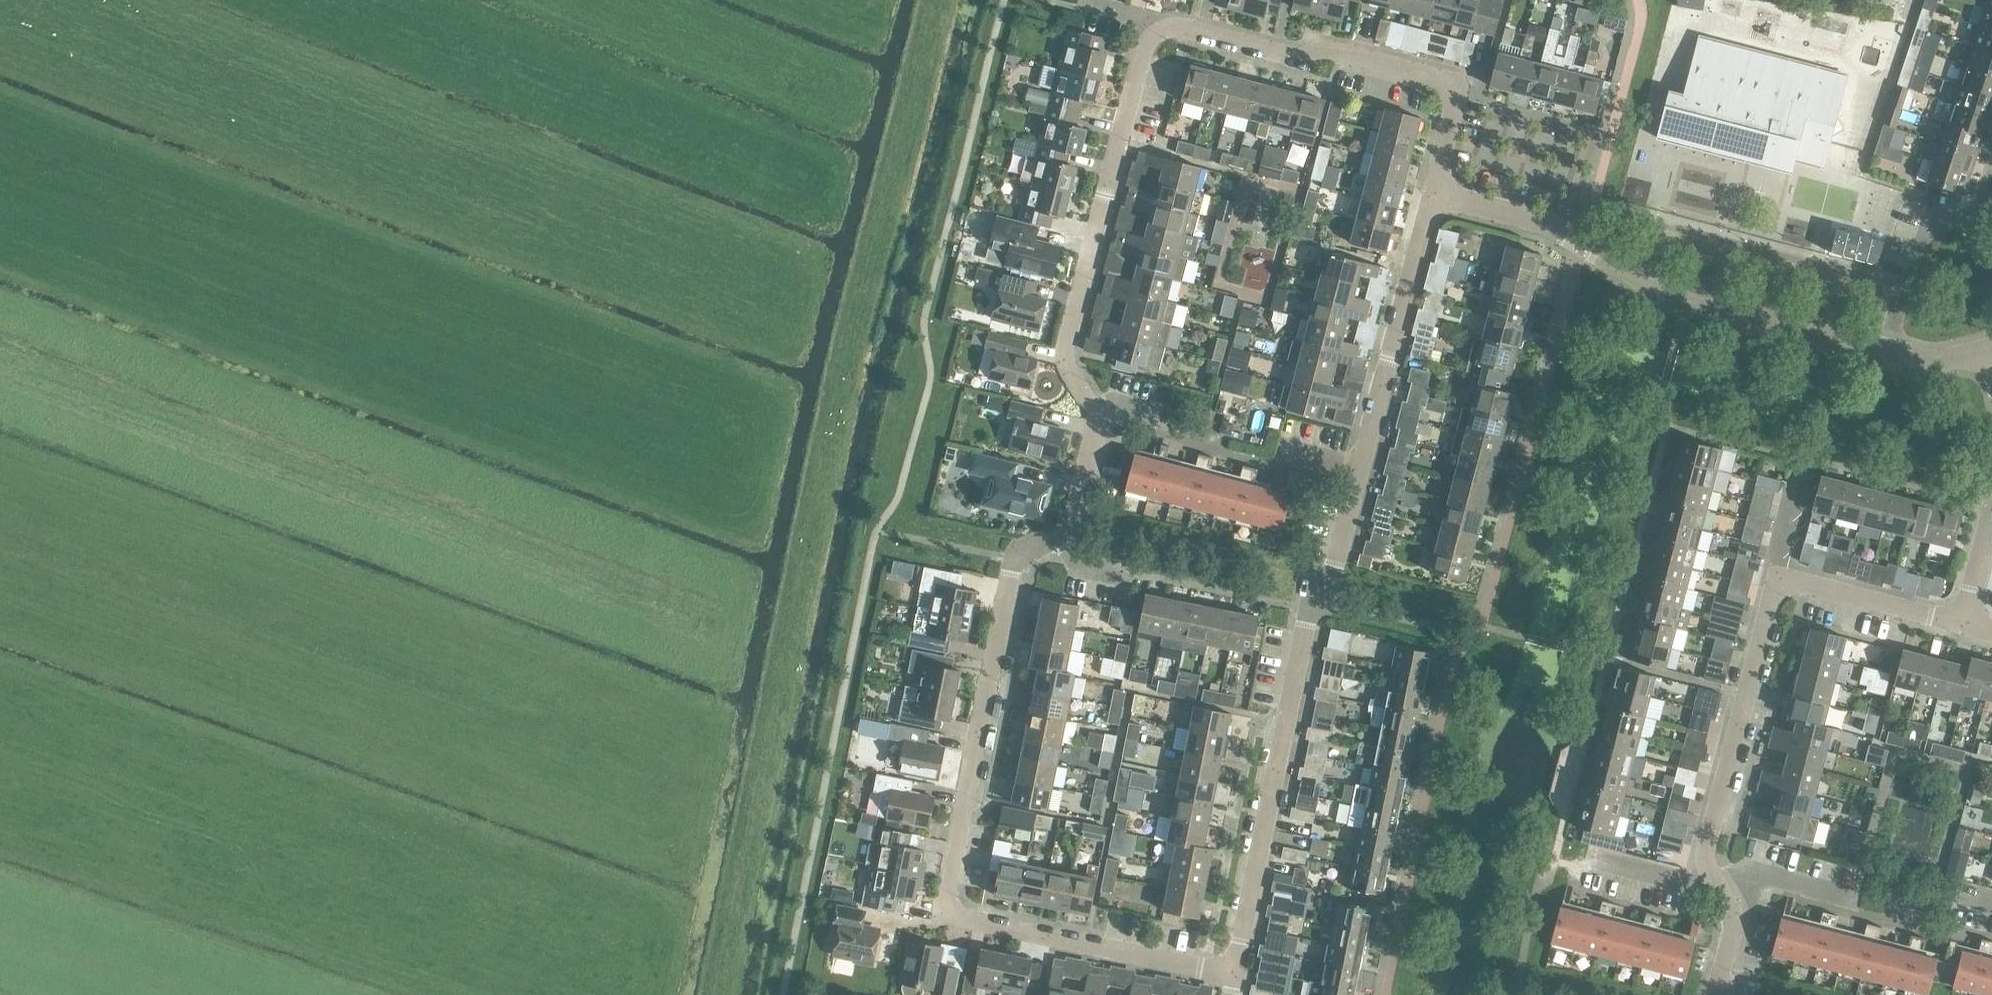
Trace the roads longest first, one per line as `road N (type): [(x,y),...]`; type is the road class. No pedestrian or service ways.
road 1 (residential): [(1236,977),(1304,634),(1335,562),(1433,195)]
road 2 (residential): [(1236,977),(967,920),(949,905),(1008,581),(1017,557),(1058,536)]
road 3 (residential): [(1058,536),(1072,524),(1094,428),(1065,346),(1155,32)]
road 4 (residential): [(1433,195),(1557,229),(1708,303),(1888,350)]
road 5 (residential): [(1155,32),(1191,29),(1297,59),(1326,46),(1433,75),(1454,96),(1433,195)]
road 6 (residential): [(1784,583),(1771,605),(1713,834),(1714,880)]
road 7 (residential): [(1888,350),(1927,229),(1970,215),(1991,162)]
road 8 (residential): [(1964,624),(1784,583)]
road 9 (residential): [(1714,880),(1749,871),(1857,899)]
road 10 (residential): [(1595,860),(1696,886),(1714,880)]

